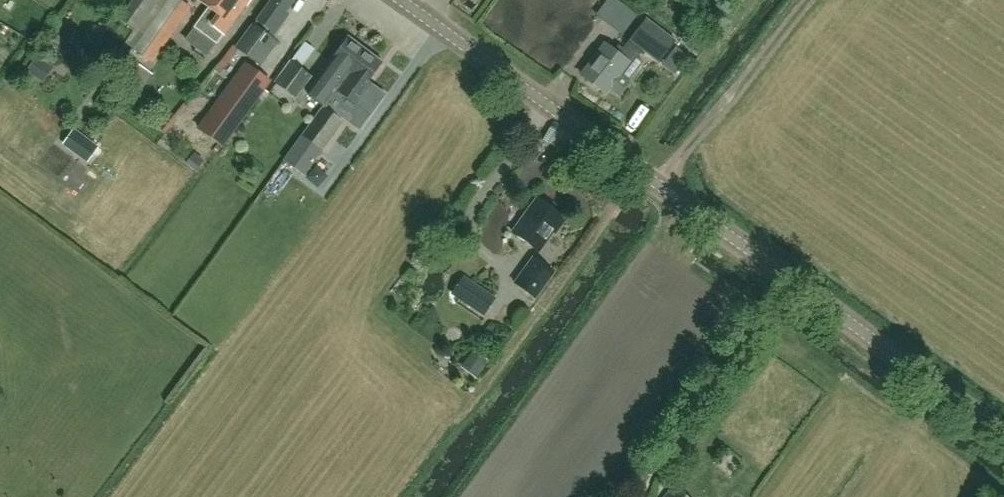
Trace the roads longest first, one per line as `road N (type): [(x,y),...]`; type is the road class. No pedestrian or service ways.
road 1 (tertiary): [(1003,455),(638,168),(400,0)]

